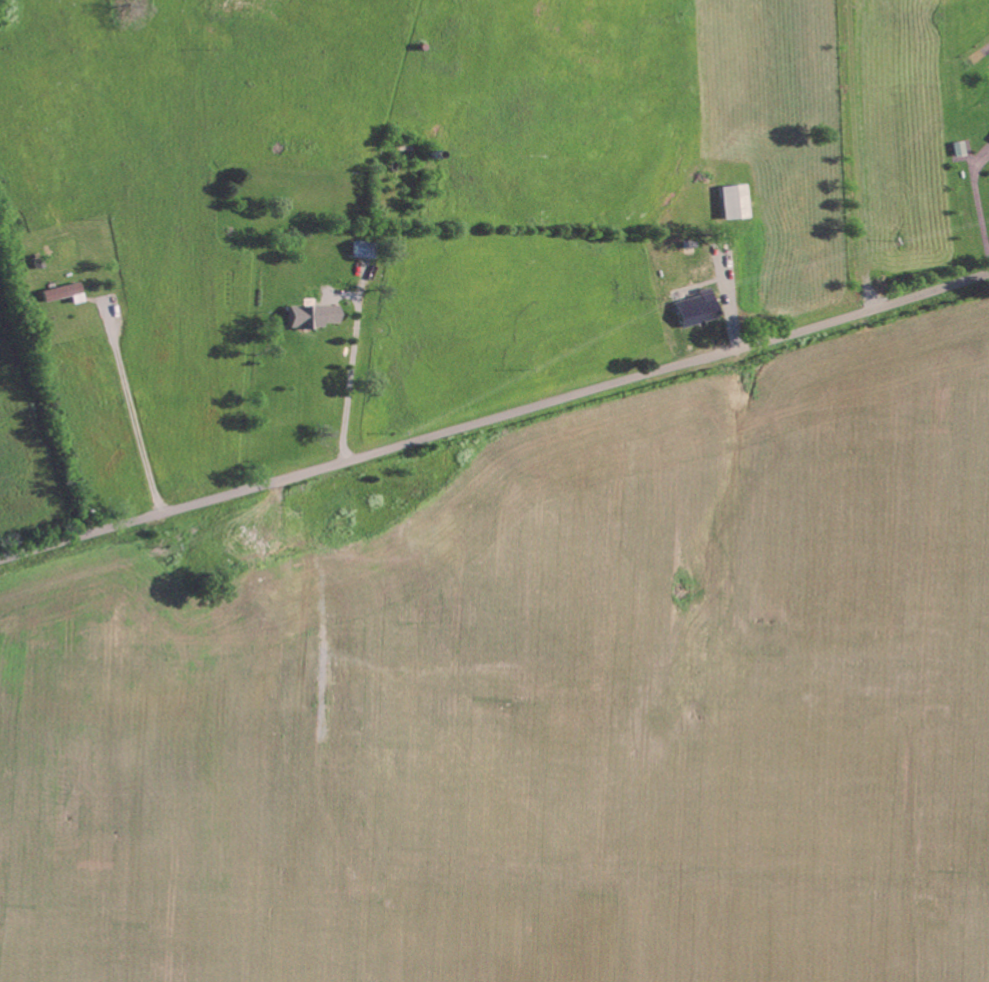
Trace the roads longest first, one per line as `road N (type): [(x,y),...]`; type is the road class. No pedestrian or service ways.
road 1 (residential): [(0,558),(988,273)]

